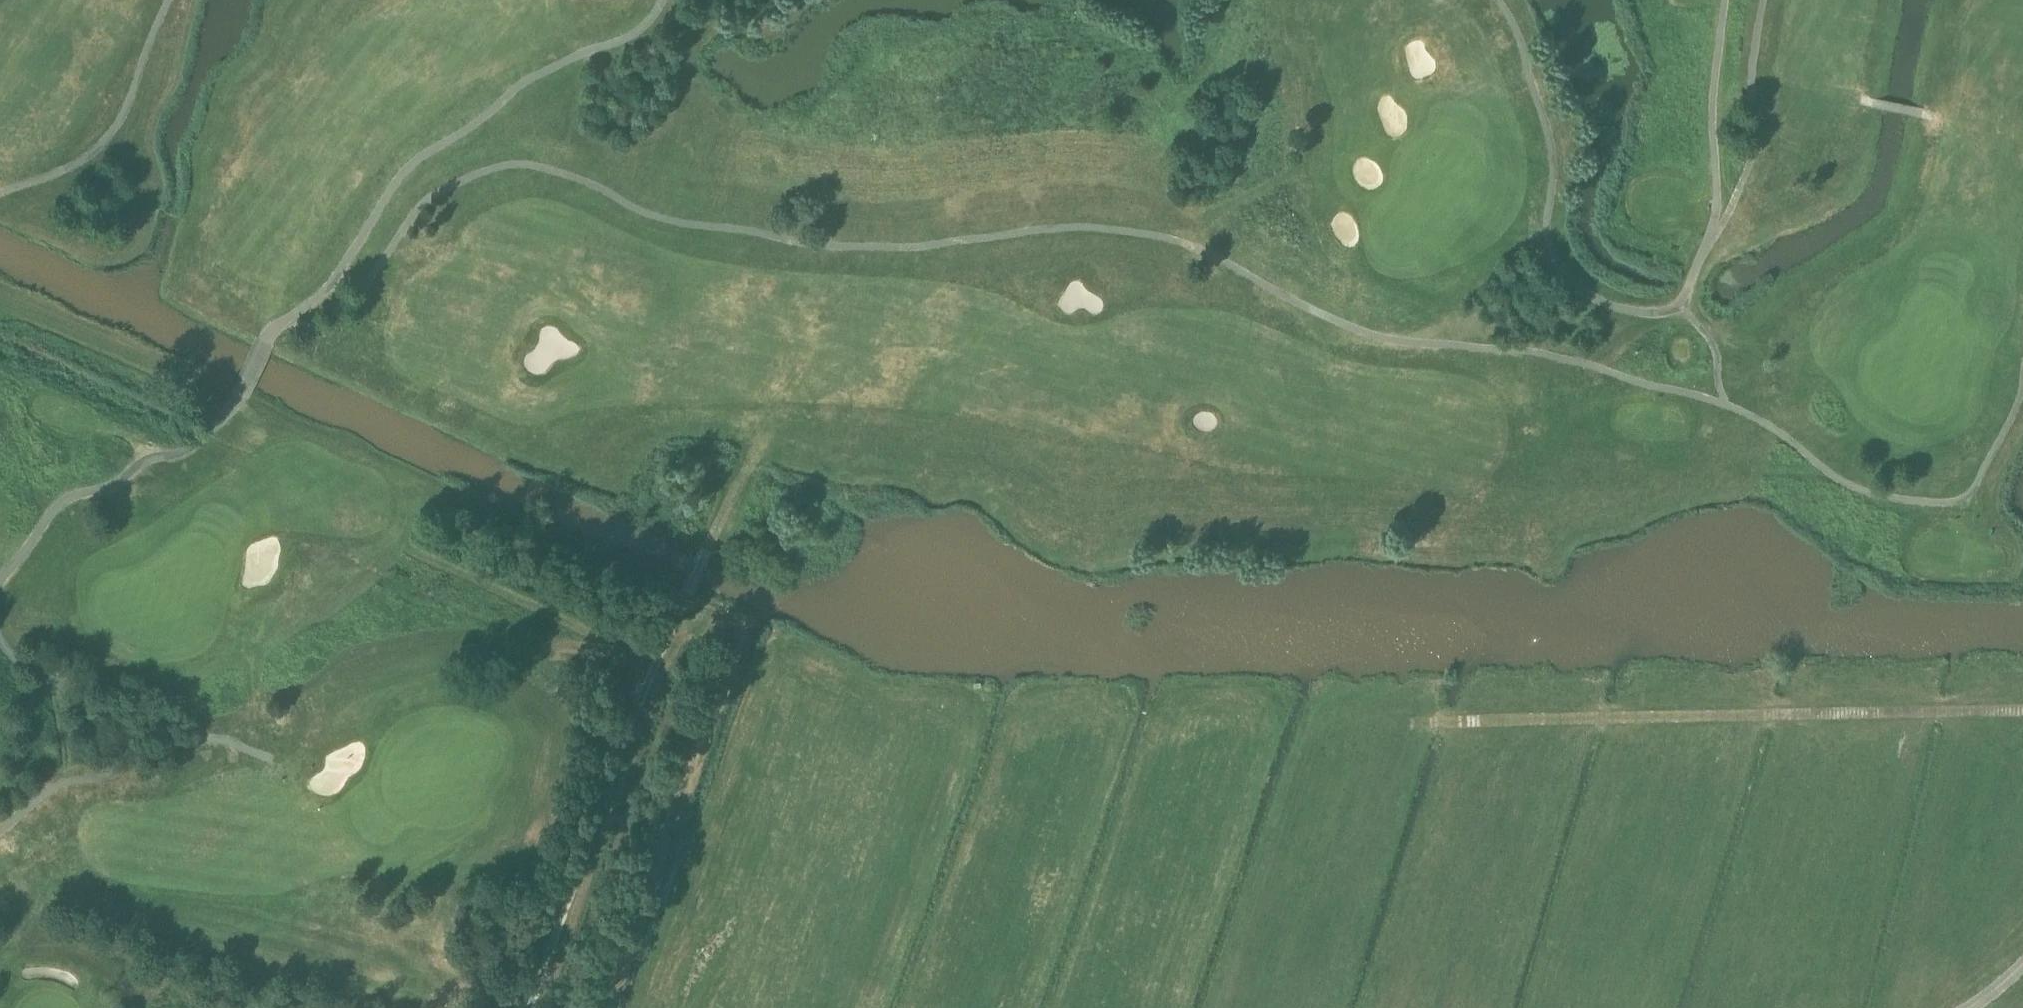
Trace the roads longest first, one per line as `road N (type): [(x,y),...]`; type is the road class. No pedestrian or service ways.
road 1 (track): [(759,441),(643,699),(532,1007)]
road 2 (track): [(1430,721),(2022,704)]

